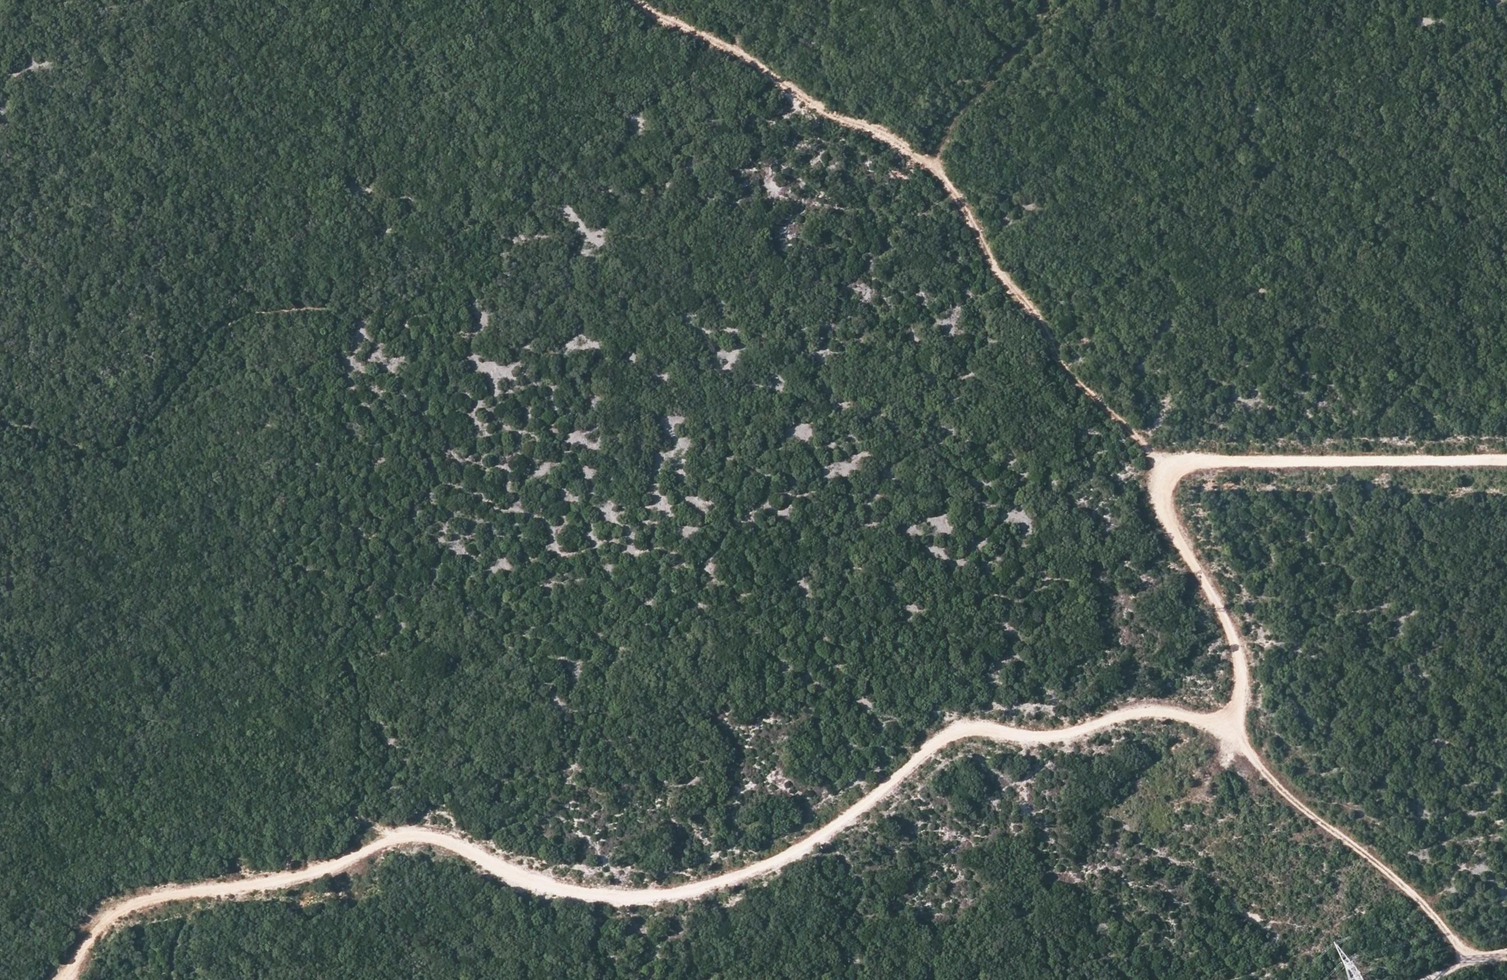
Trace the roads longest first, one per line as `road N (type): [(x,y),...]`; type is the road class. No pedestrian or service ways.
road 1 (track): [(1227,717),(1126,713),(1063,737),(984,727),(947,735),(810,843),(708,888),(646,896),(575,891),(523,883),(447,843),(413,837),(381,844),(308,878),(186,893),(110,915),(65,979)]
road 2 (track): [(1506,463),(1184,466),(1172,475),(1162,496),(1167,513),(1238,659),(1239,706),(1227,717)]
road 3 (track): [(1227,717),(1251,761),(1380,861),(1466,961),(1501,953)]

